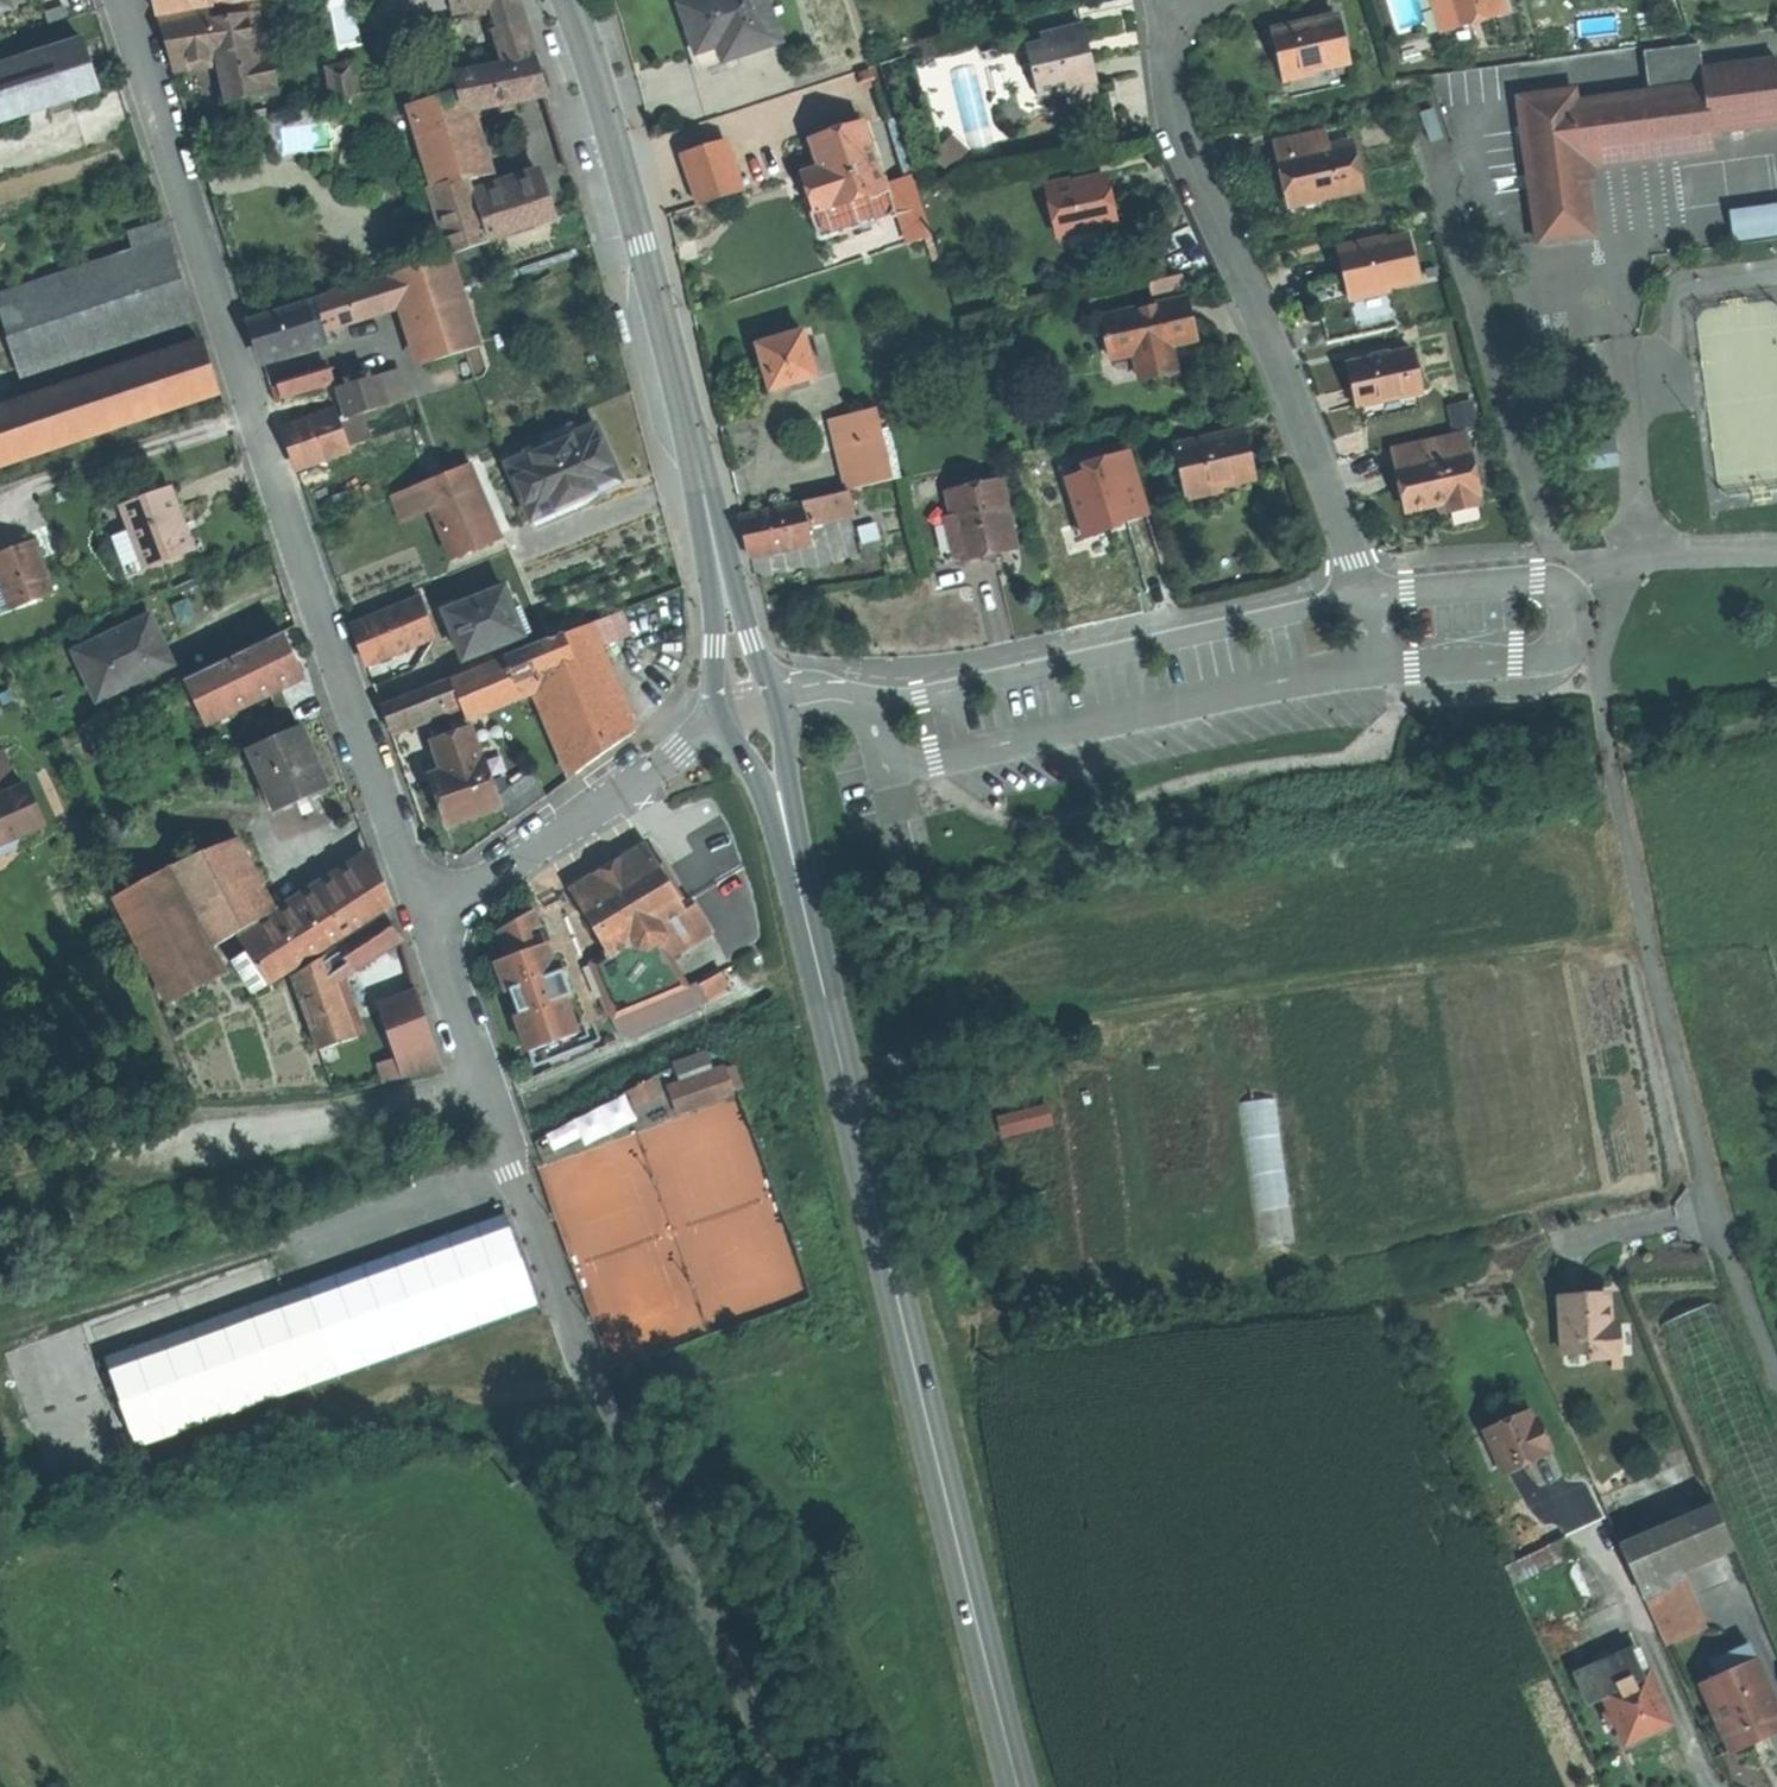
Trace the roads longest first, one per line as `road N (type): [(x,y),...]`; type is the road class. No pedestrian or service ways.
road 1 (secondary): [(754,707),(1022,1786)]
road 2 (residential): [(131,0),(401,851),(421,896),(456,917)]
road 3 (secondary): [(560,0),(672,371),(731,638),(754,707)]
road 4 (track): [(1713,1220),(1605,738),(1604,562)]
road 5 (residential): [(1157,14),(1175,133),(1278,358),(1372,594)]
road 6 (track): [(604,1409),(522,1437),(0,1538)]
road 7 (residential): [(604,1409),(478,1074),(448,962),(456,917)]
road 8 (residential): [(1372,594),(876,702)]
road 9 (track): [(478,1074),(338,1107),(201,1113),(0,1165)]
road 10 (unclassified): [(794,1786),(604,1409)]
road 11 (residential): [(456,917),(496,871),(679,755),(715,721),(754,707)]
road 12 (unclassified): [(1642,554),(1616,344)]
road 13 (residential): [(1539,569),(1372,594)]
road 14 (residential): [(1642,554),(1776,549)]
road 15 (residential): [(754,707),(876,702)]

